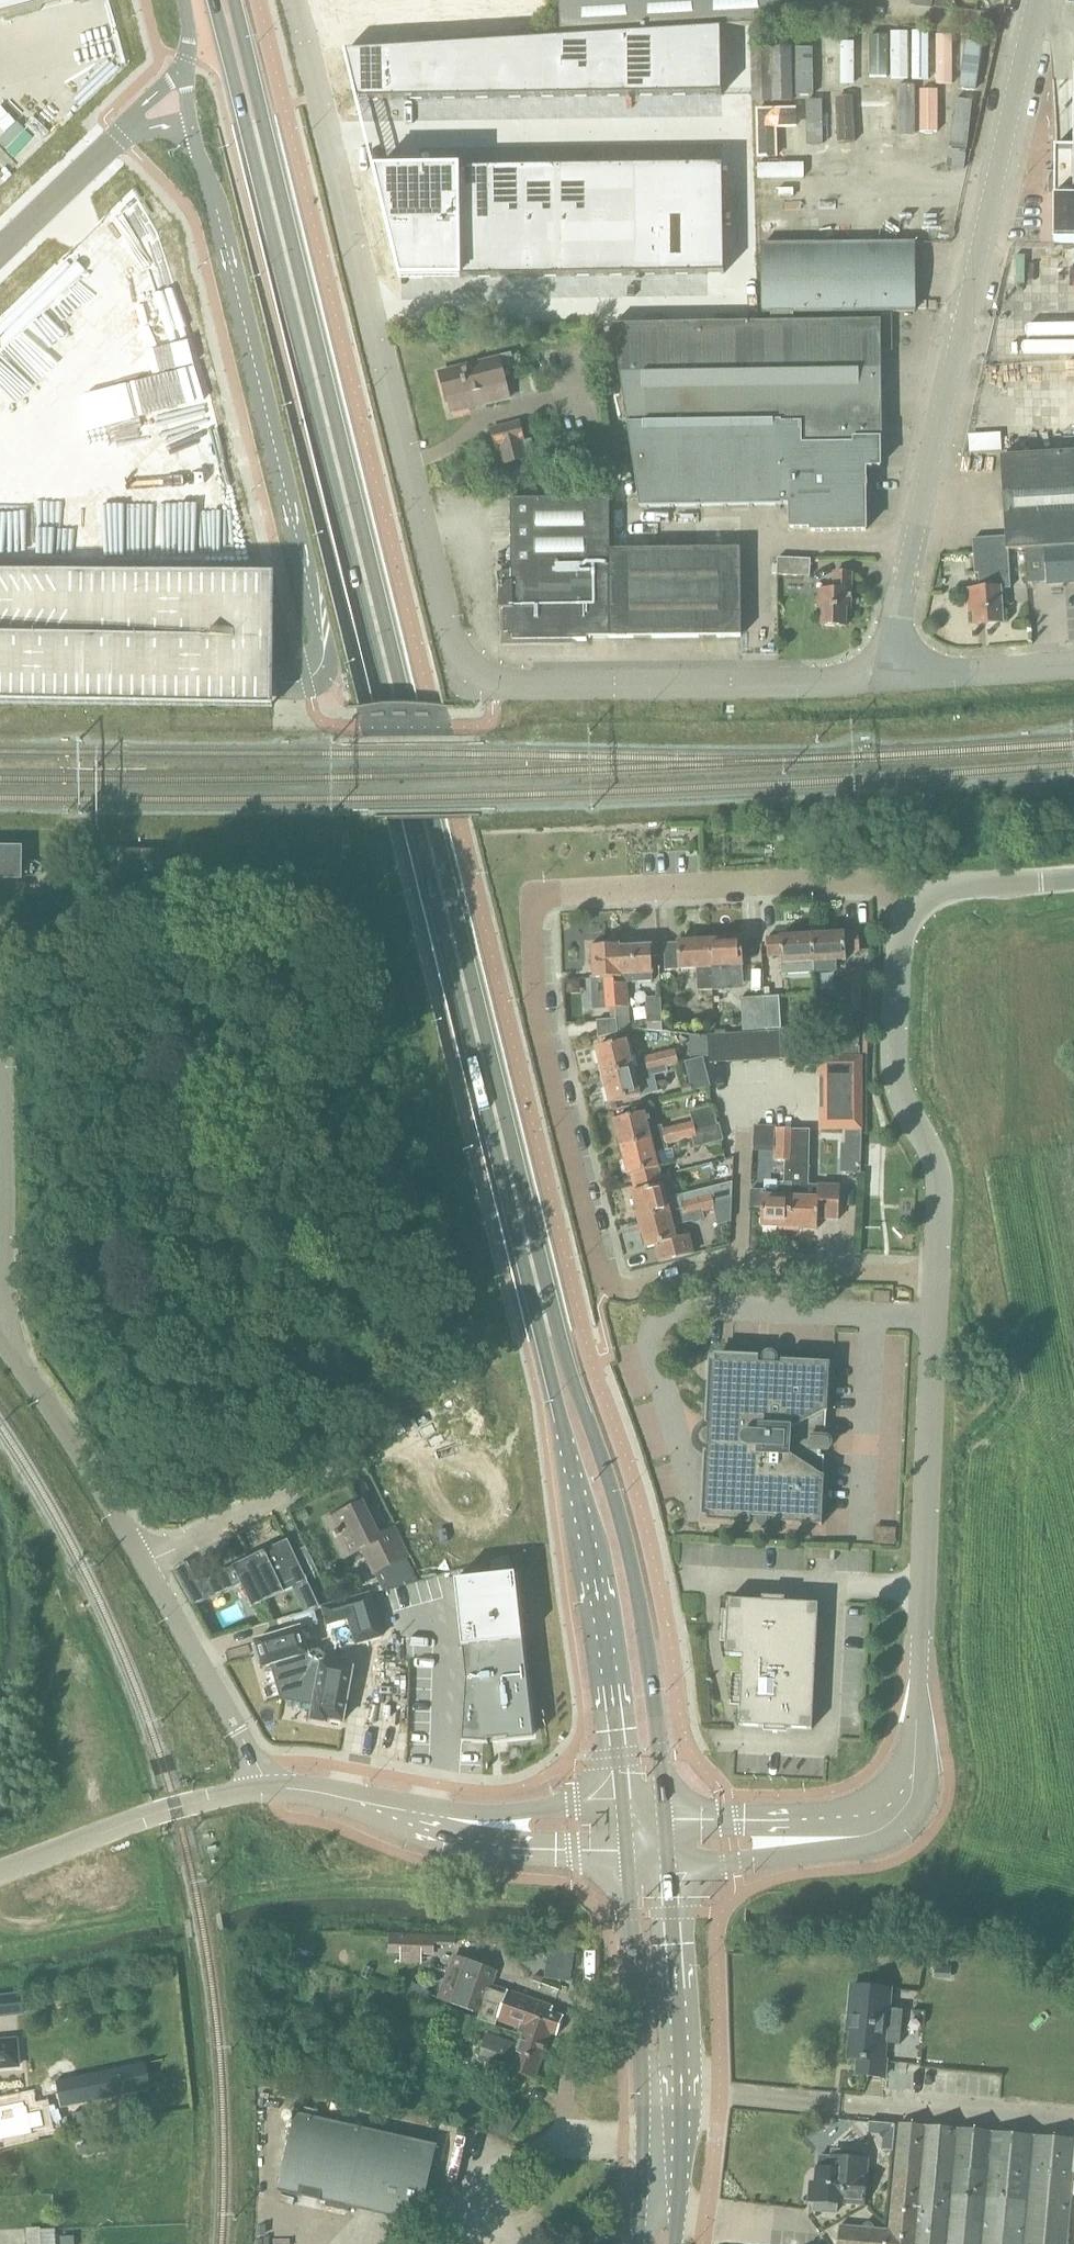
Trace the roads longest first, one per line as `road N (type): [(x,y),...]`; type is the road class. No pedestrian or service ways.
road 1 (secondary): [(667,1816),(631,1567),(560,1334),(233,0)]
road 2 (secondary): [(214,0),(567,1445),(610,1668),(624,1814)]
road 3 (residential): [(327,135),(740,135),(742,308),(371,312)]
road 4 (unclassified): [(884,674),(1037,0)]
road 5 (residential): [(548,897),(538,908),(543,1013),(603,1280),(621,1290),(740,1266)]
road 6 (unclassified): [(470,675),(521,685),(833,683),(884,674)]
road 7 (tertiary): [(920,1678),(939,1276)]
road 8 (tertiary): [(670,1861),(872,1848),(891,1839),(920,1810),(928,1783),(920,1678)]
road 9 (secondary): [(627,1860),(642,2040),(637,2243)]
road 10 (tertiary): [(939,1276),(938,1172),(896,1062),(903,927),(917,905)]
road 11 (secondary): [(674,2243),(683,2144),(670,1861)]
road 12 (unclassified): [(470,675),(450,632),(371,312)]
road 13 (residential): [(548,897),(745,884),(877,887),(917,905)]
road 14 (tertiary): [(920,1678),(904,1770),(871,1812),(667,1816)]
road 15 (track): [(0,725),(273,723),(313,662)]
road 16 (unclassified): [(185,0),(185,58),(121,138),(0,251)]
road 17 (residential): [(346,1796),(466,1844),(627,1860)]
road 18 (residential): [(270,1789),(176,1805),(0,1871)]
road 19 (residential): [(624,1814),(489,1814),(346,1796)]
road 20 (residential): [(0,1292),(8,1257),(0,1016)]
road 21 (residential): [(0,1336),(143,1560)]
road 22 (residential): [(143,1560),(270,1789)]
road 23 (residential): [(143,1560),(359,1457)]
road 24 (residential): [(740,1266),(739,1094),(799,1090)]
road 25 (residential): [(740,1266),(939,1276)]
road 26 (unclassified): [(884,674),(1073,665)]
road 27 (unclassified): [(371,312),(327,135)]
road 28 (tertiary): [(917,905),(960,887),(1073,879)]
road 29 (unclassified): [(327,135),(293,0)]

